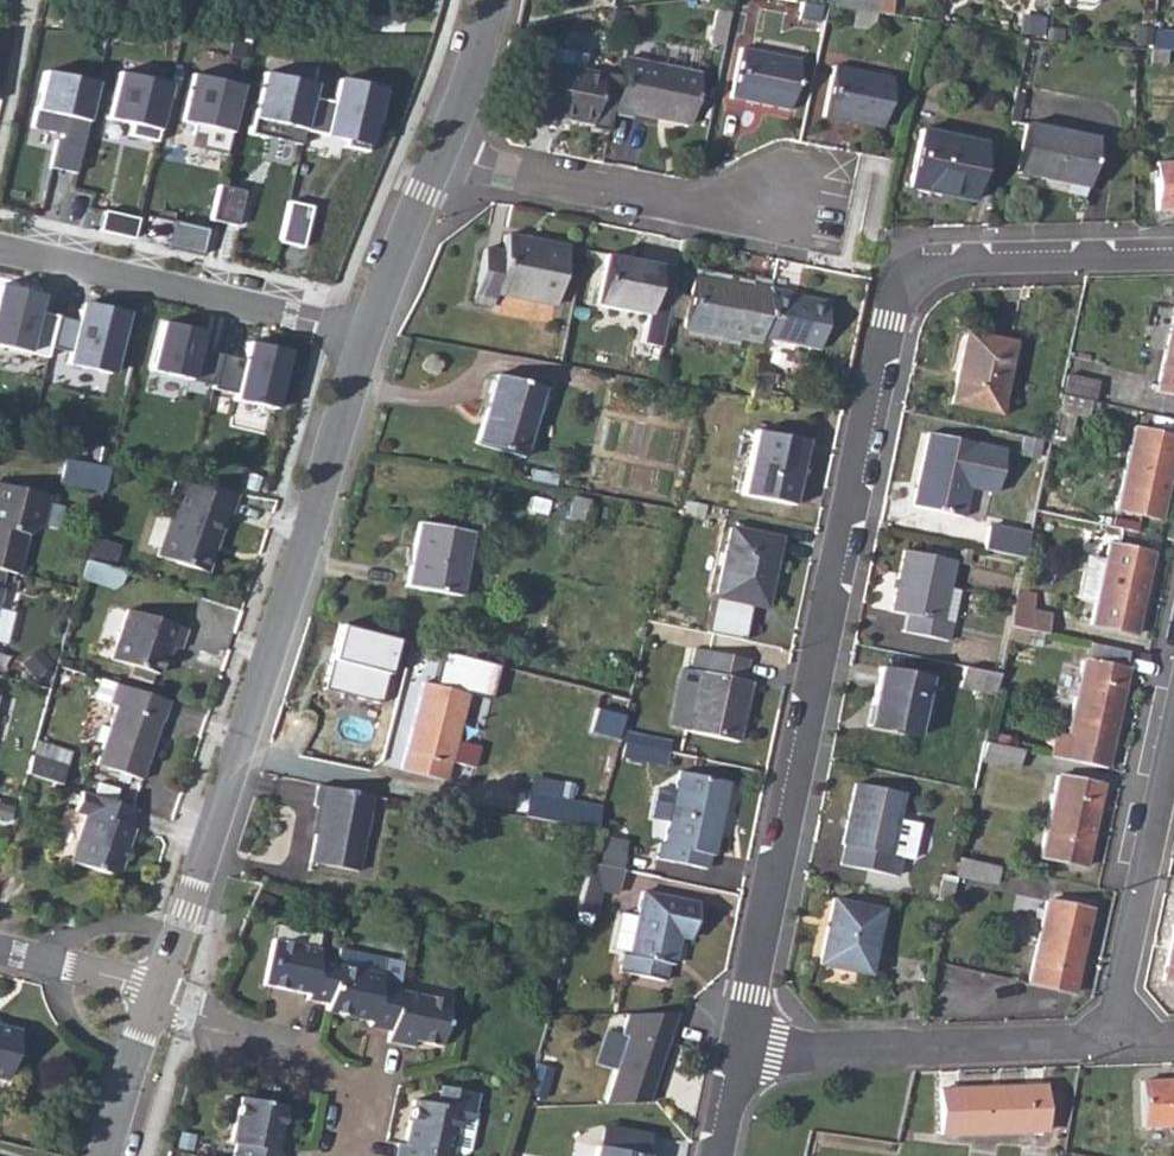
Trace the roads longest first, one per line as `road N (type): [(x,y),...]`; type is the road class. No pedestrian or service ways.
road 1 (residential): [(1173,258),(935,260),(907,279),(823,646),(745,1049)]
road 2 (residential): [(372,336),(157,991)]
road 3 (residential): [(372,336),(0,244)]
road 4 (residential): [(442,150),(480,165),(742,212),(805,191)]
road 5 (residential): [(745,1049),(1107,1042)]
road 6 (residential): [(1173,735),(1107,1042)]
road 7 (residential): [(345,1155),(354,1092),(319,1056),(194,1012),(157,991)]
road 8 (residential): [(442,150),(372,336)]
road 9 (residential): [(157,991),(105,1155)]
road 10 (residential): [(0,949),(157,991)]
road 11 (residential): [(494,0),(442,150)]

